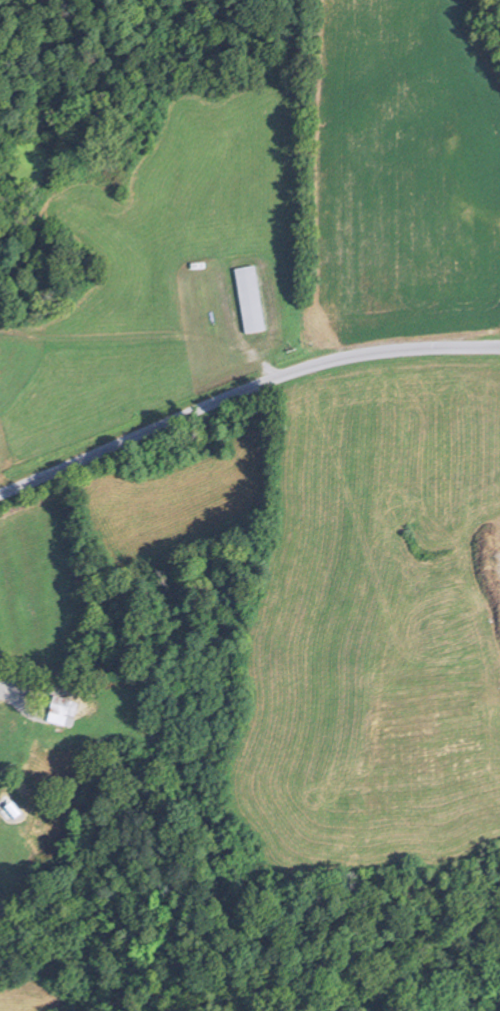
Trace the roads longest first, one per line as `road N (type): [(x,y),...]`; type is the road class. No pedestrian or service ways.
road 1 (residential): [(0,496),(268,381),(347,357),(499,347)]

